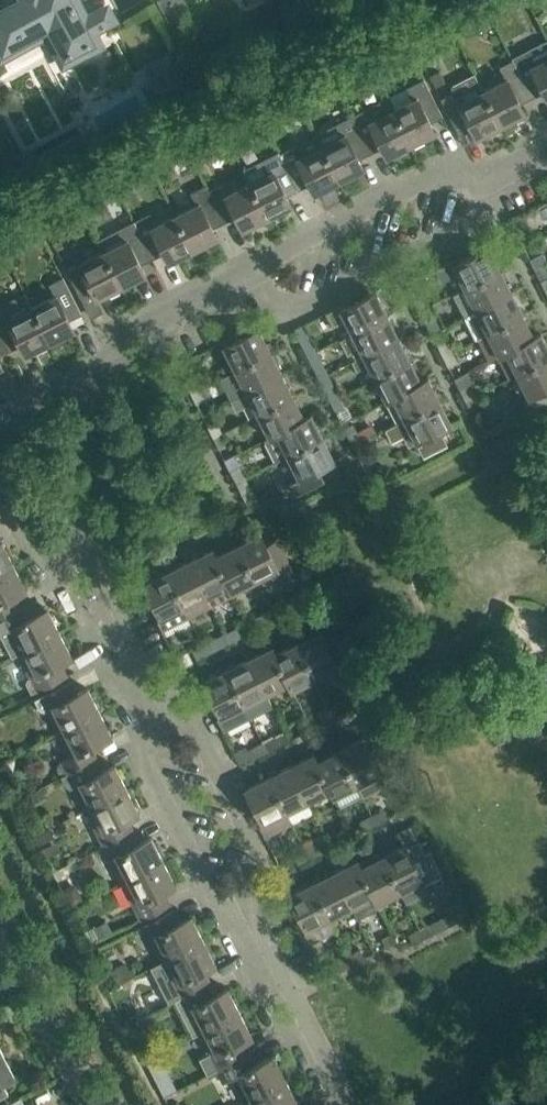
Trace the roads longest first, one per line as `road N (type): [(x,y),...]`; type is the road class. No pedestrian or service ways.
road 1 (residential): [(244,277),(303,309),(468,229),(482,184)]
road 2 (residential): [(244,926),(261,858),(193,724),(147,710)]
road 3 (residential): [(482,184),(429,175),(272,253),(244,277)]
road 4 (residential): [(244,926),(211,900),(143,761),(147,710)]
road 5 (residential): [(102,1104),(0,912)]
road 6 (residential): [(343,1104),(244,926)]
road 7 (residential): [(72,567),(89,371)]
road 8 (residential): [(89,371),(127,339),(244,277)]
road 9 (residential): [(147,710),(72,567)]

